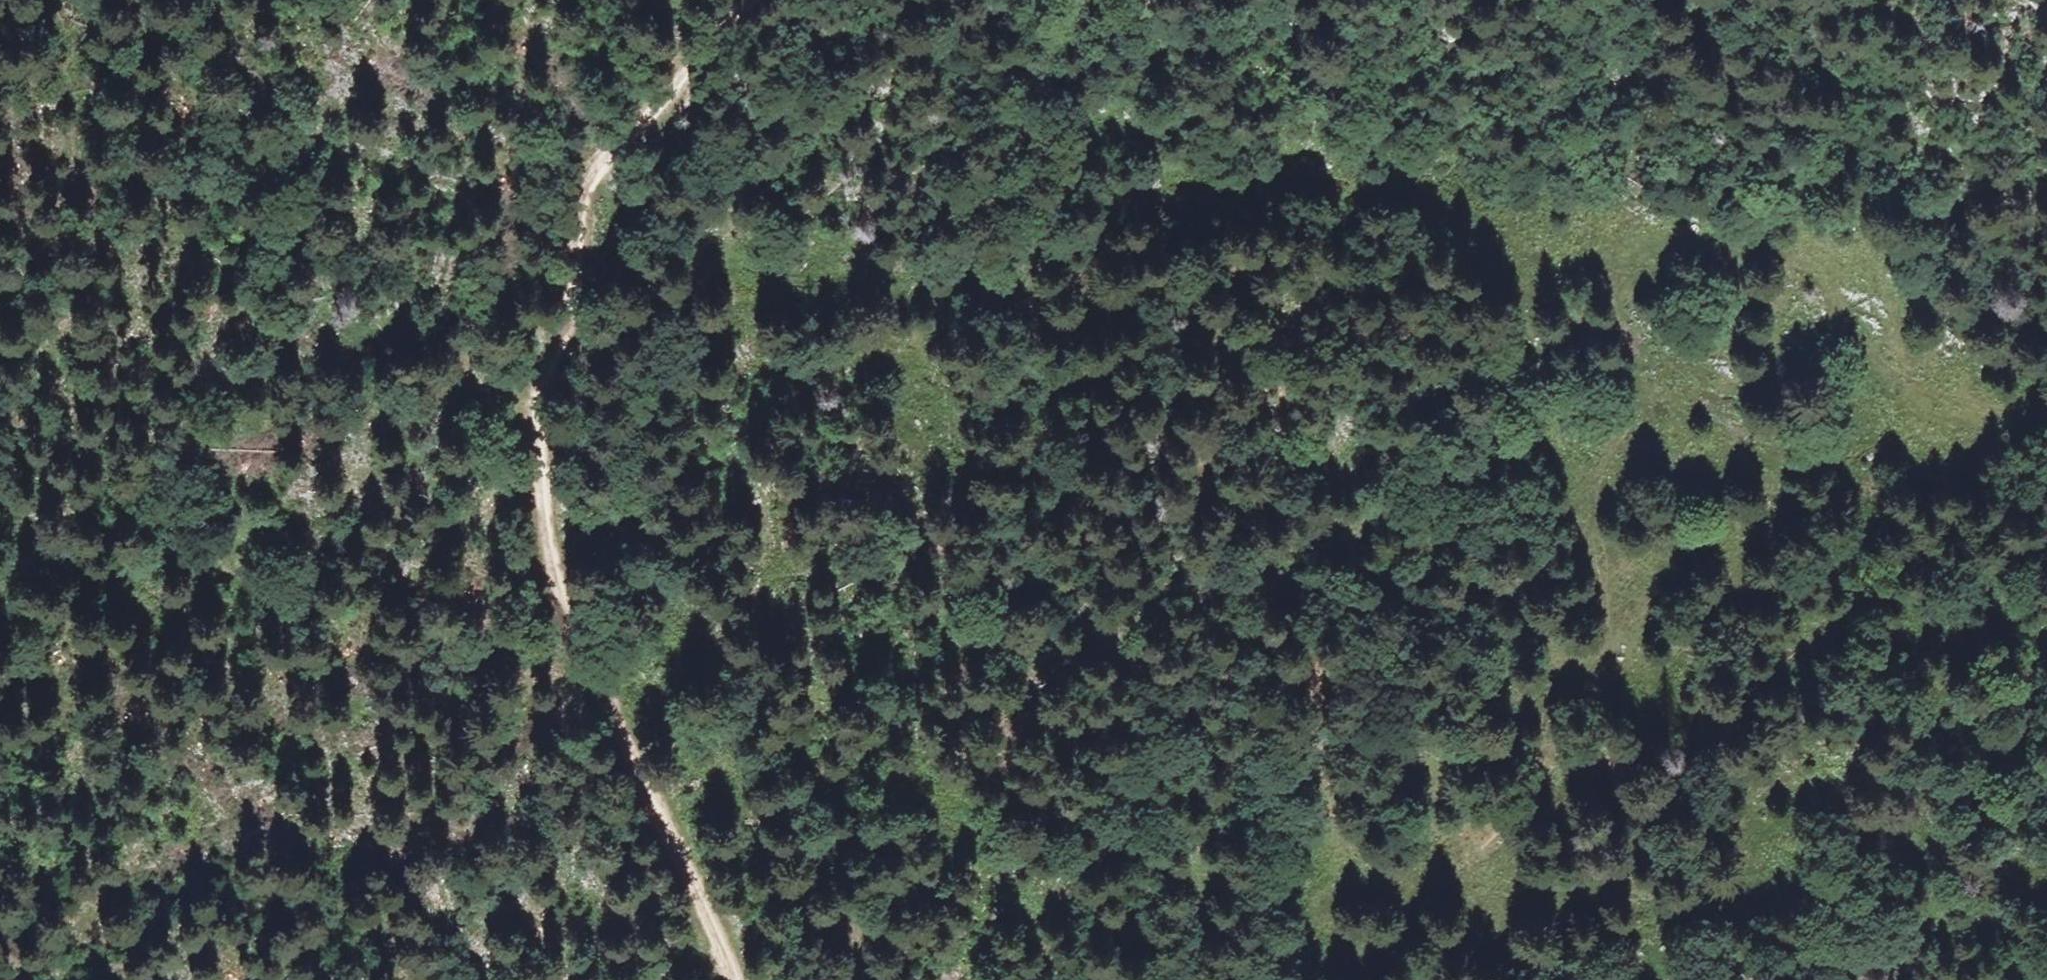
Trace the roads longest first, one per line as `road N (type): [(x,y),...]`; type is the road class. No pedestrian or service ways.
road 1 (track): [(759,0),(597,185),(568,286),(532,483),(538,575),(550,613),(638,747),(732,979)]

